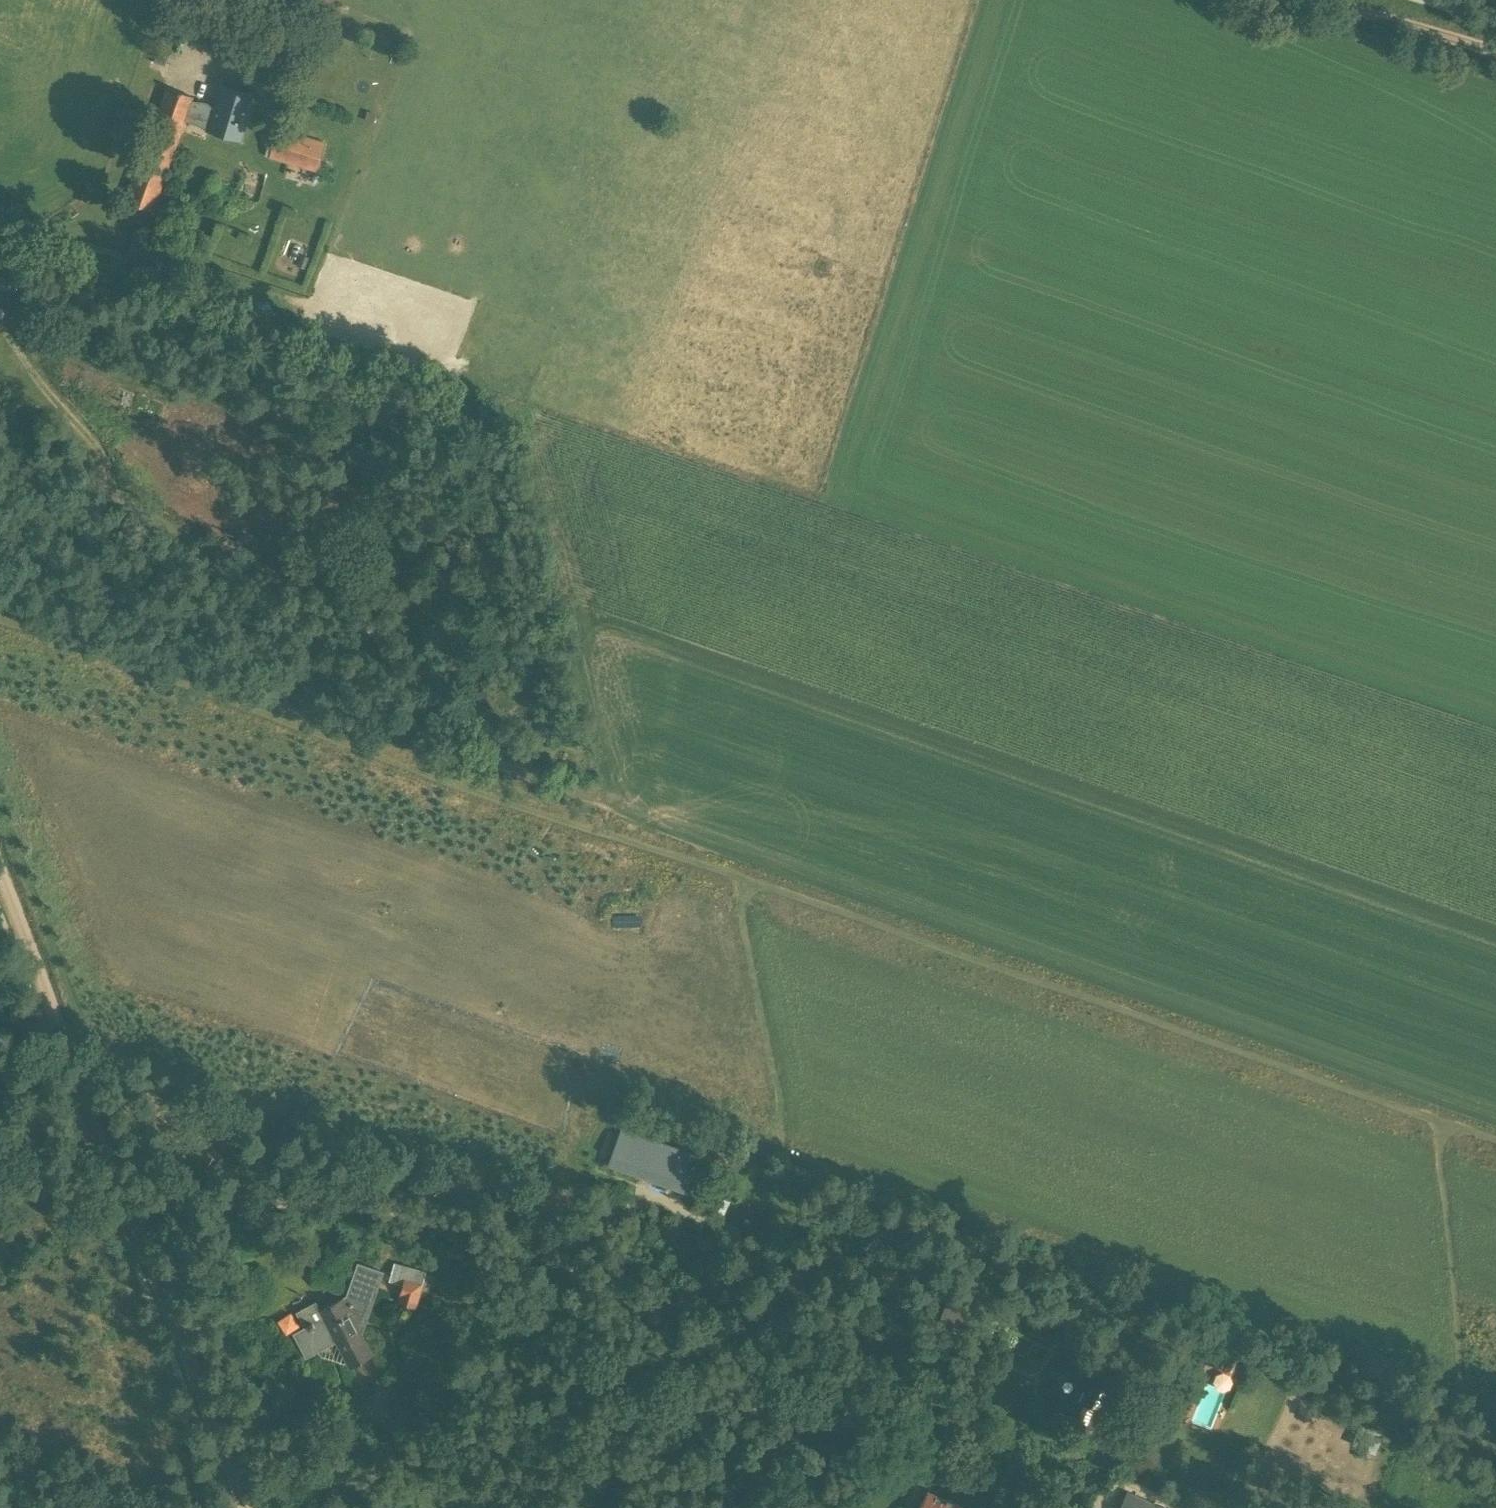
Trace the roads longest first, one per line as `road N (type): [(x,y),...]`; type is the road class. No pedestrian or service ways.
road 1 (track): [(0,619),(1495,1142)]
road 2 (track): [(0,875),(245,1507)]
road 3 (track): [(607,798),(466,750),(435,726),(390,651),(352,609),(306,584),(215,555),(109,491)]
road 4 (track): [(1433,1120),(1449,1228),(1455,1341),(1448,1373)]
road 5 (track): [(740,879),(782,1111),(774,1127)]
road 6 (track): [(1495,53),(1315,0)]

